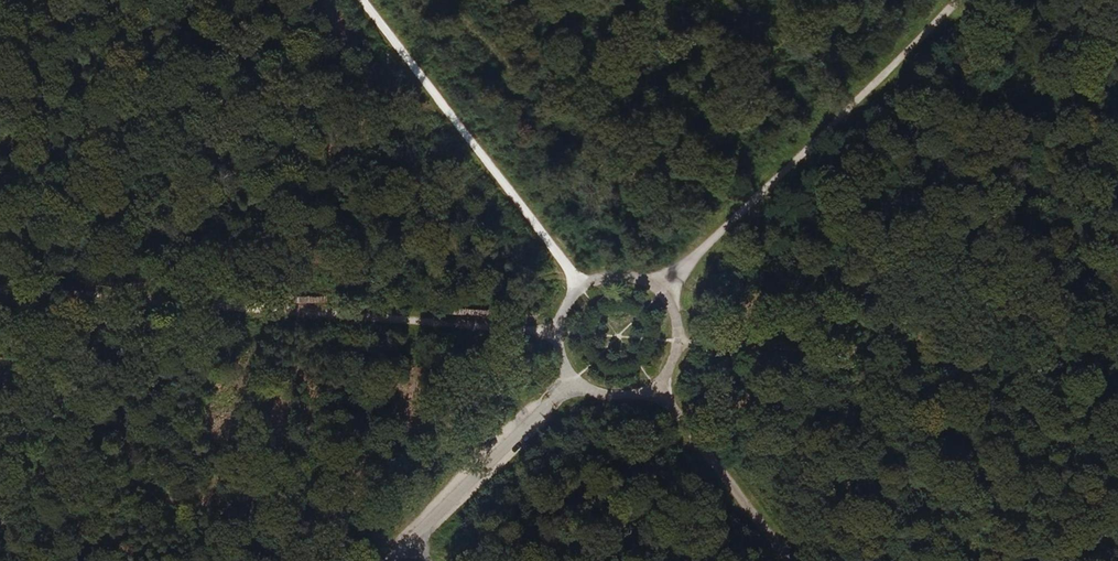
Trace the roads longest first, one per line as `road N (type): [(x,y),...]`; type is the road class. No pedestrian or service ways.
road 1 (track): [(0,289),(618,335)]
road 2 (track): [(618,335),(962,0)]
road 3 (track): [(363,0),(618,335)]
road 4 (track): [(628,269),(585,277),(555,319),(558,355),(593,392),(650,390),(679,357),(679,308),(648,275)]
road 5 (unclassified): [(386,560),(548,398)]
road 6 (unclassified): [(657,386),(789,560)]

